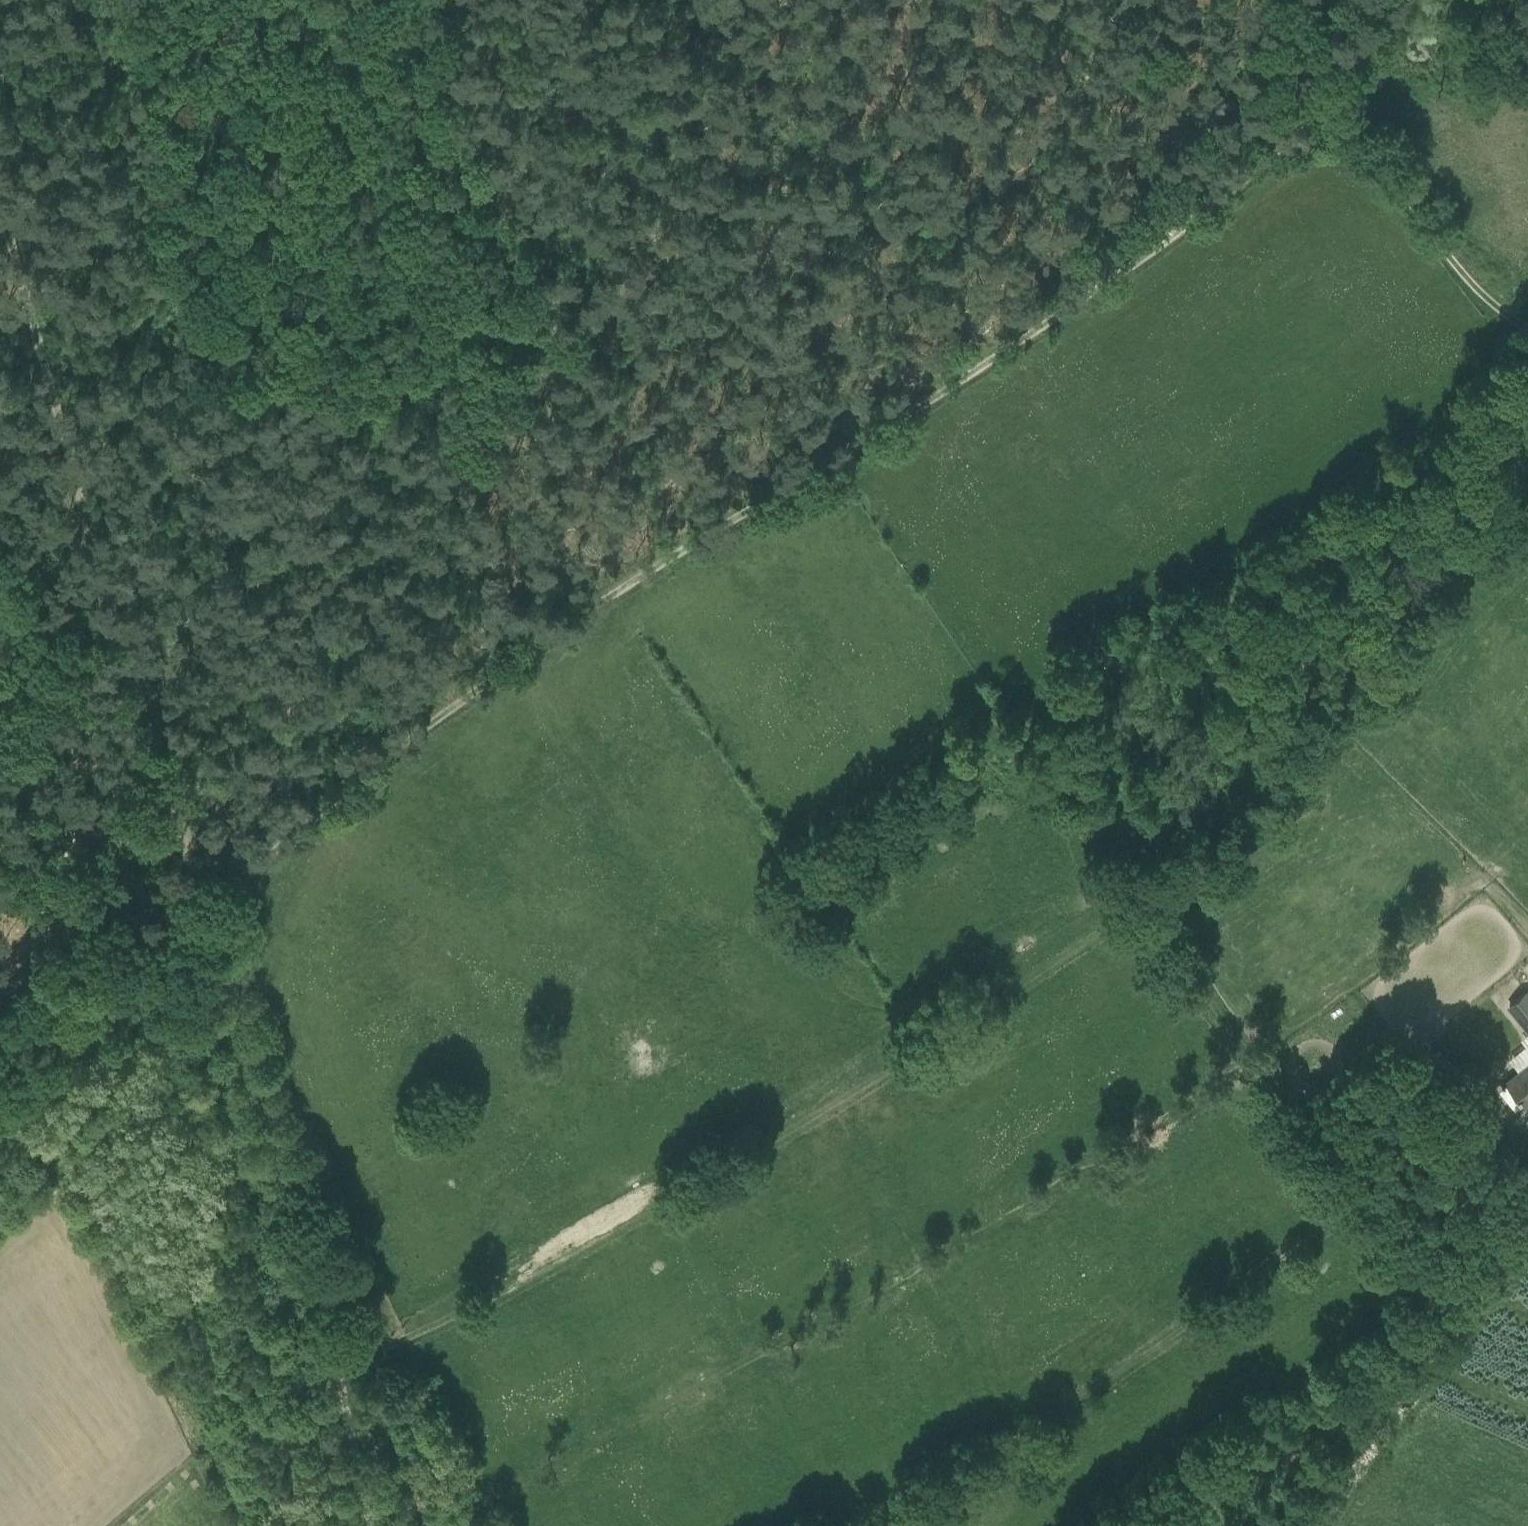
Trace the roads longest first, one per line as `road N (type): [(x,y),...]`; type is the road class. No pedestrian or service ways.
road 1 (track): [(203,908),(438,716),(730,518),(967,377),(1154,250),(1327,116)]
road 2 (track): [(203,908),(267,1125),(320,1256),(372,1525)]
road 3 (track): [(1471,1320),(1348,1191),(1145,908)]
road 4 (track): [(0,167),(113,614)]
road 5 (track): [(1527,1240),(1317,1525)]
road 6 (track): [(113,614),(203,908)]
road 7 (track): [(1327,116),(1370,145),(1450,258),(1527,327)]
road 8 (track): [(0,997),(203,908)]
road 9 (track): [(52,674),(0,523)]
road 10 (track): [(113,614),(0,722)]

